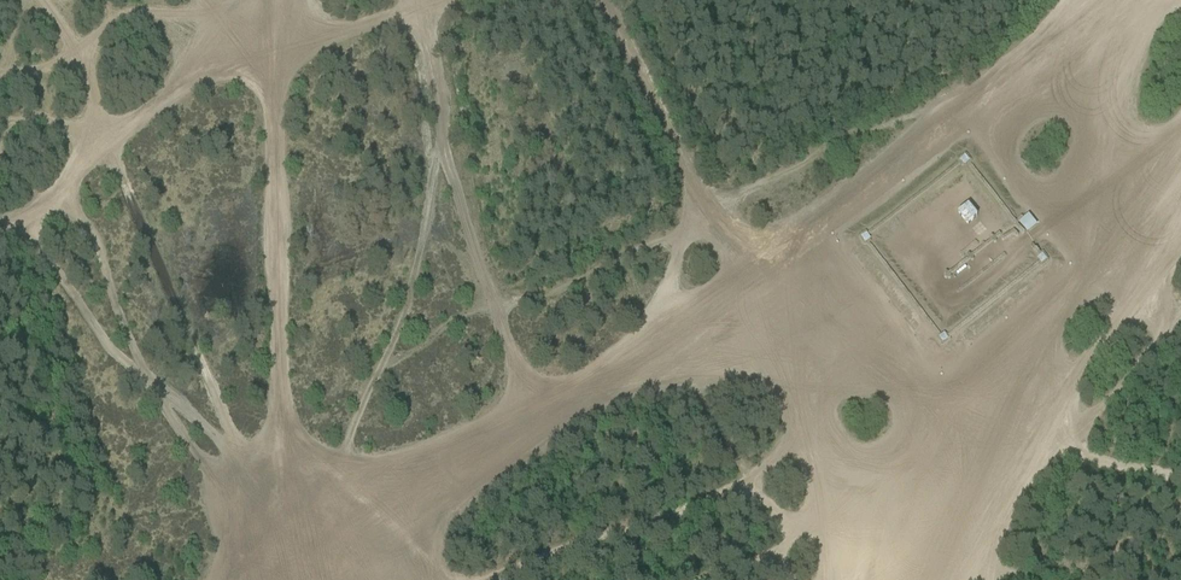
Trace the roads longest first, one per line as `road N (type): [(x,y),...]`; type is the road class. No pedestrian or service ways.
road 1 (track): [(1088,0),(1032,81),(694,319),(483,439),(265,579)]
road 2 (track): [(1032,81),(922,110),(493,308),(378,374),(297,559)]

